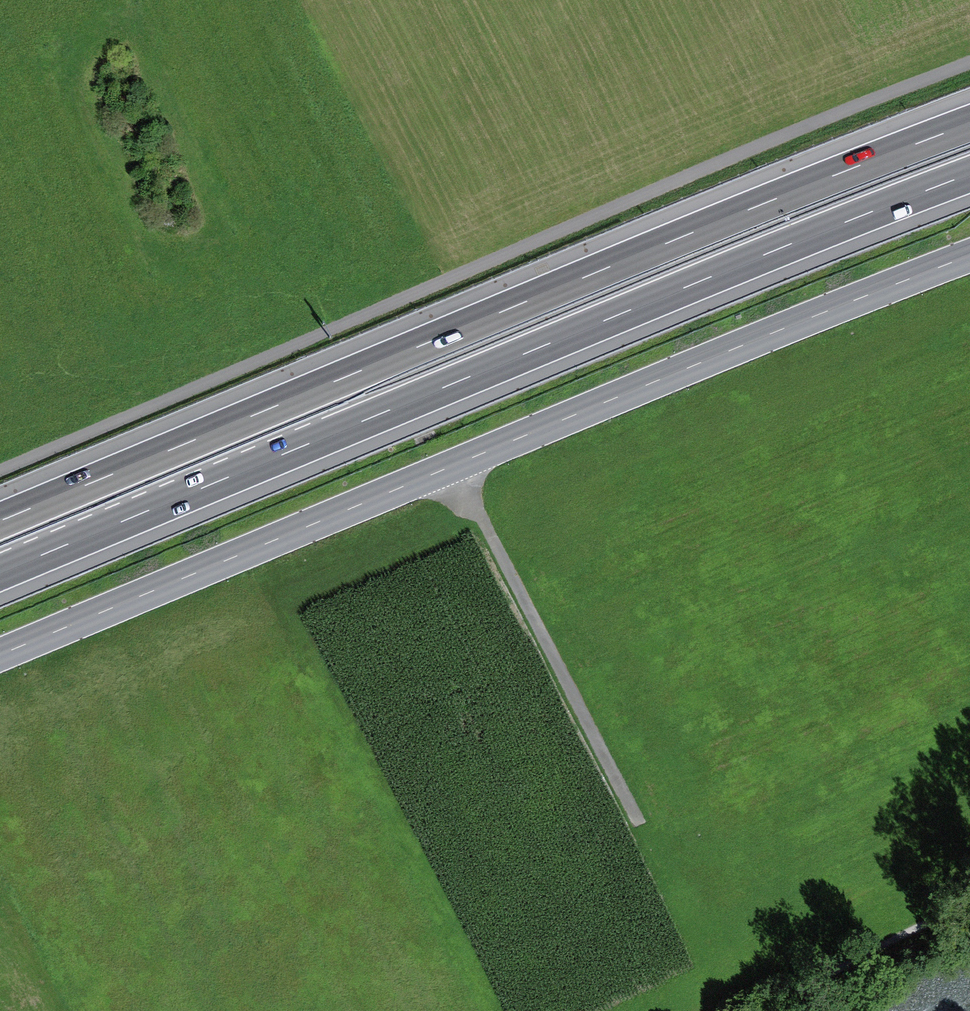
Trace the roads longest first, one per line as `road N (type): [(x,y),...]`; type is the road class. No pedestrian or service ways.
road 1 (secondary): [(969,253),(0,656)]
road 2 (motorway): [(0,573),(969,174)]
road 3 (motorway): [(969,123),(0,521)]
road 4 (track): [(459,465),(635,814)]
road 5 (track): [(757,1010),(969,901)]

